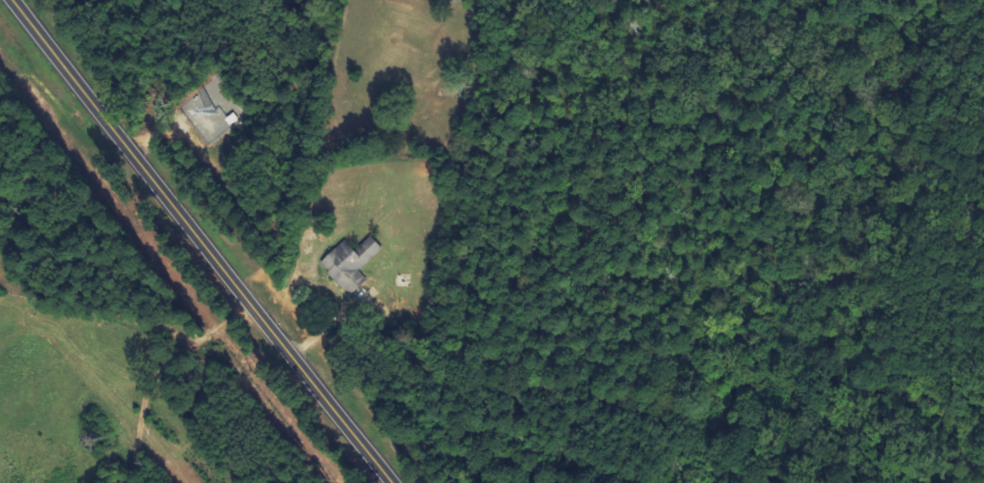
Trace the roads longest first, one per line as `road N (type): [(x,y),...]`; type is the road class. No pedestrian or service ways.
road 1 (tertiary): [(11,0),(390,482)]

